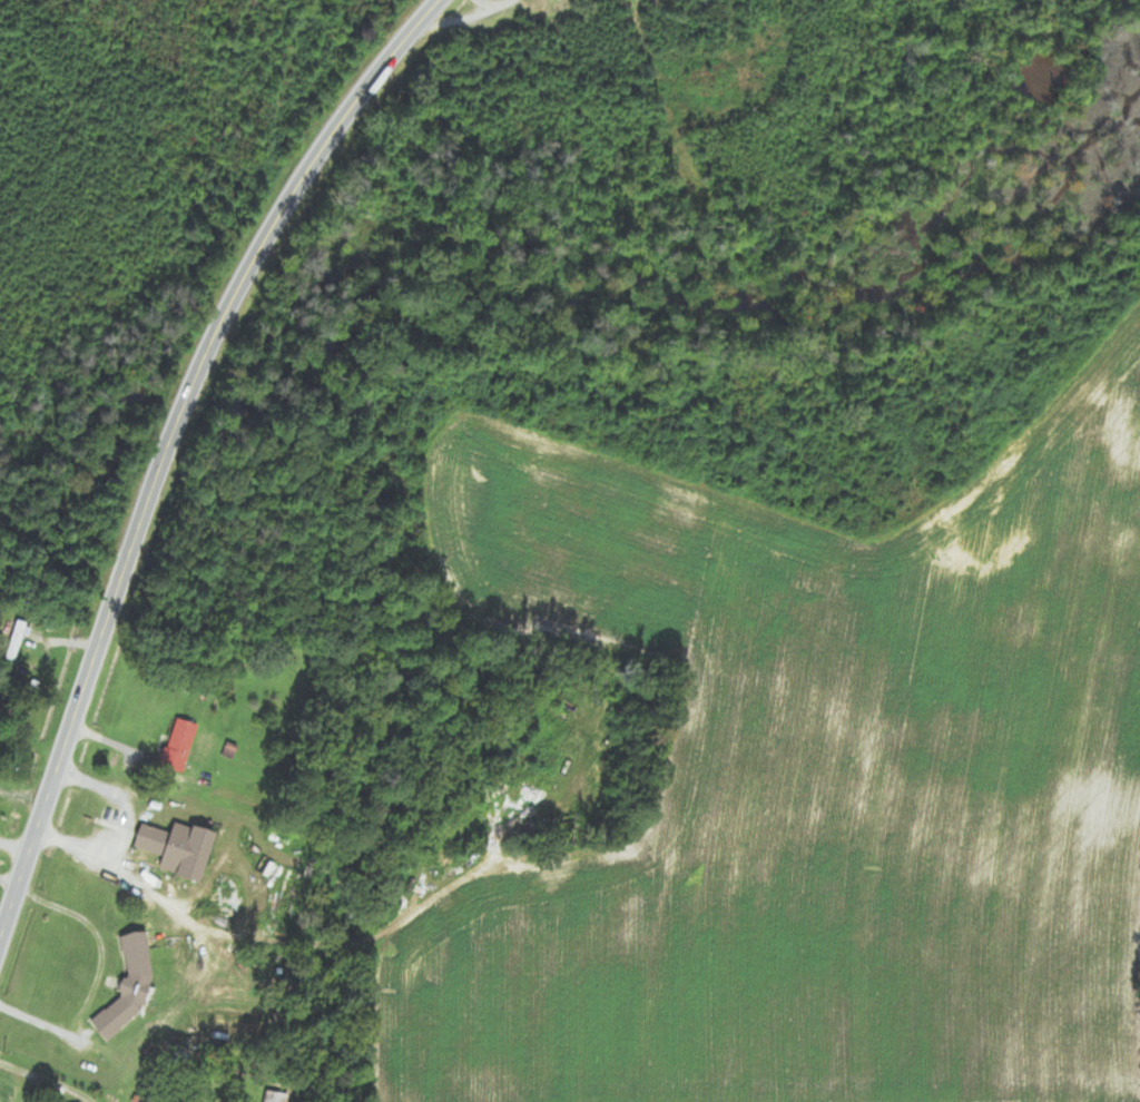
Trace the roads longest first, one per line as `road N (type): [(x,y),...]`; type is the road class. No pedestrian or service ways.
road 1 (primary): [(0,940),(155,481),(204,361),(283,210),(374,78),(441,0)]

